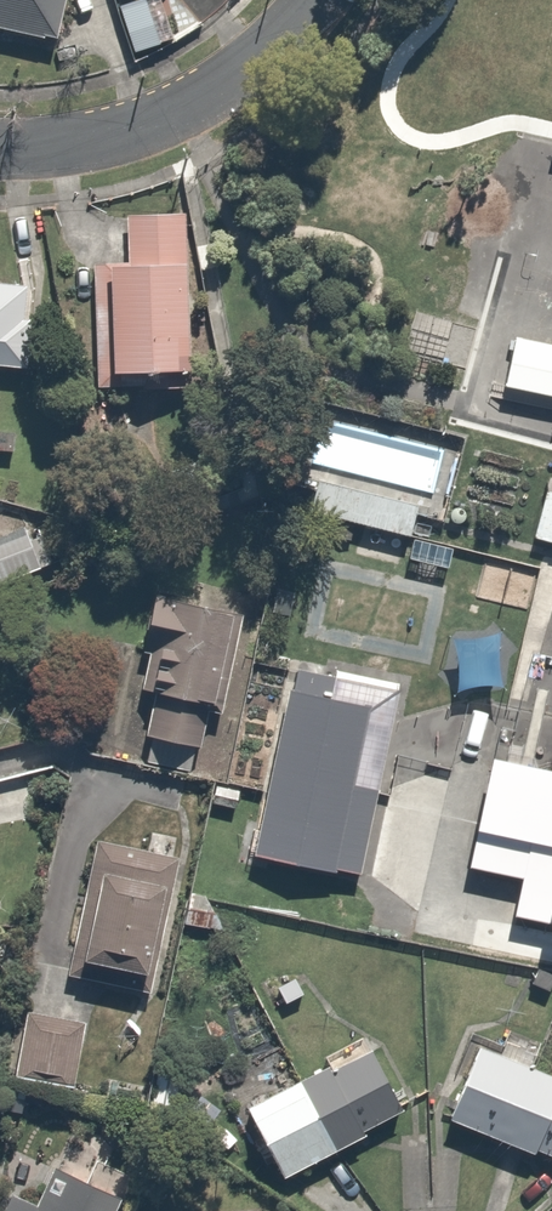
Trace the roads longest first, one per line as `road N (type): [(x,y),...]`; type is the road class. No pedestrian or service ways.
road 1 (residential): [(0,148),(99,142),(176,116),(286,38),(318,0)]

